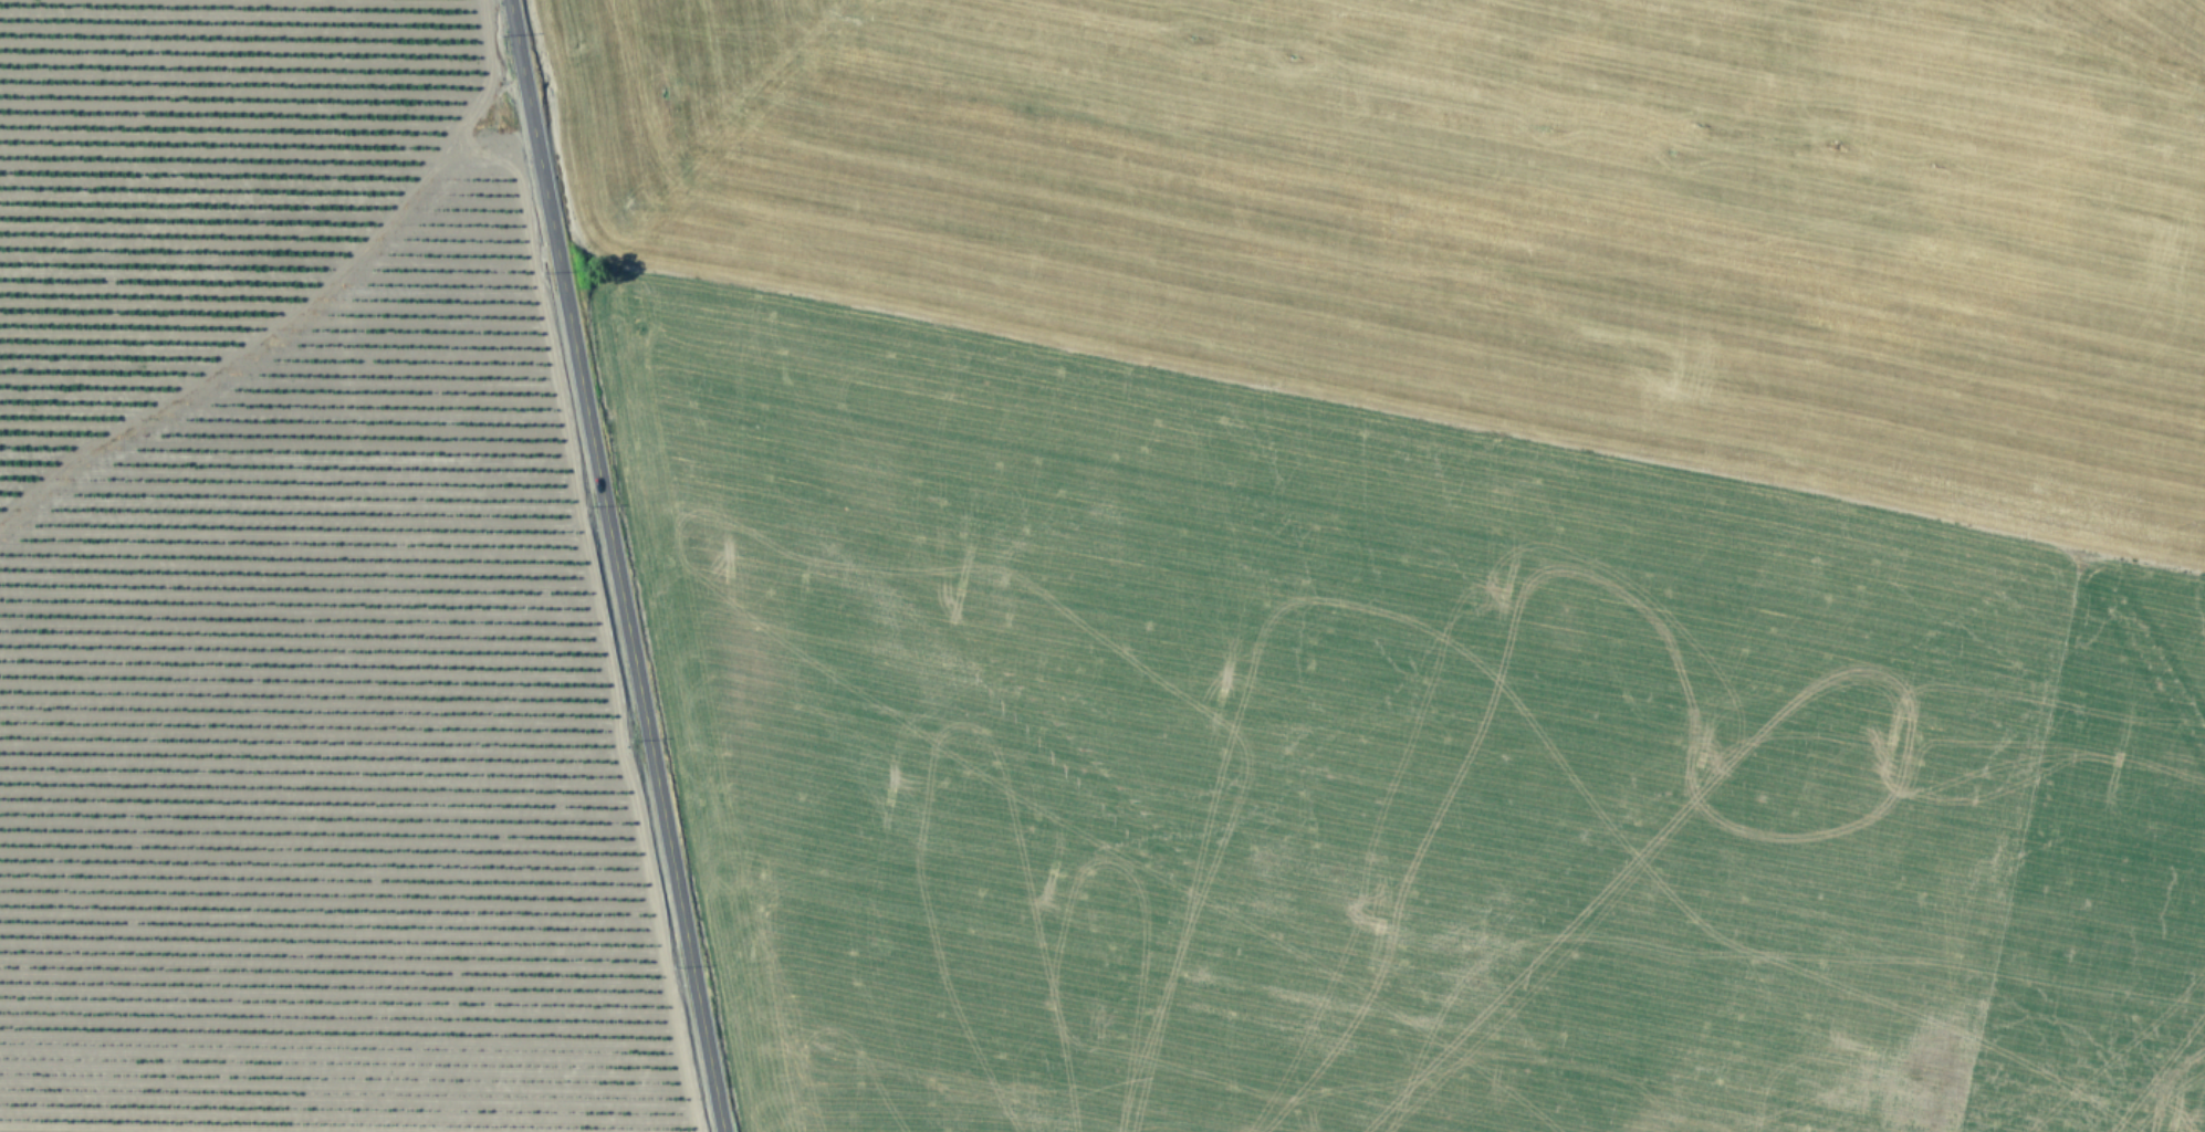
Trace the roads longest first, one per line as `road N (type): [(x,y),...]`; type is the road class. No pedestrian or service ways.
road 1 (tertiary): [(721,1131),(508,0)]

